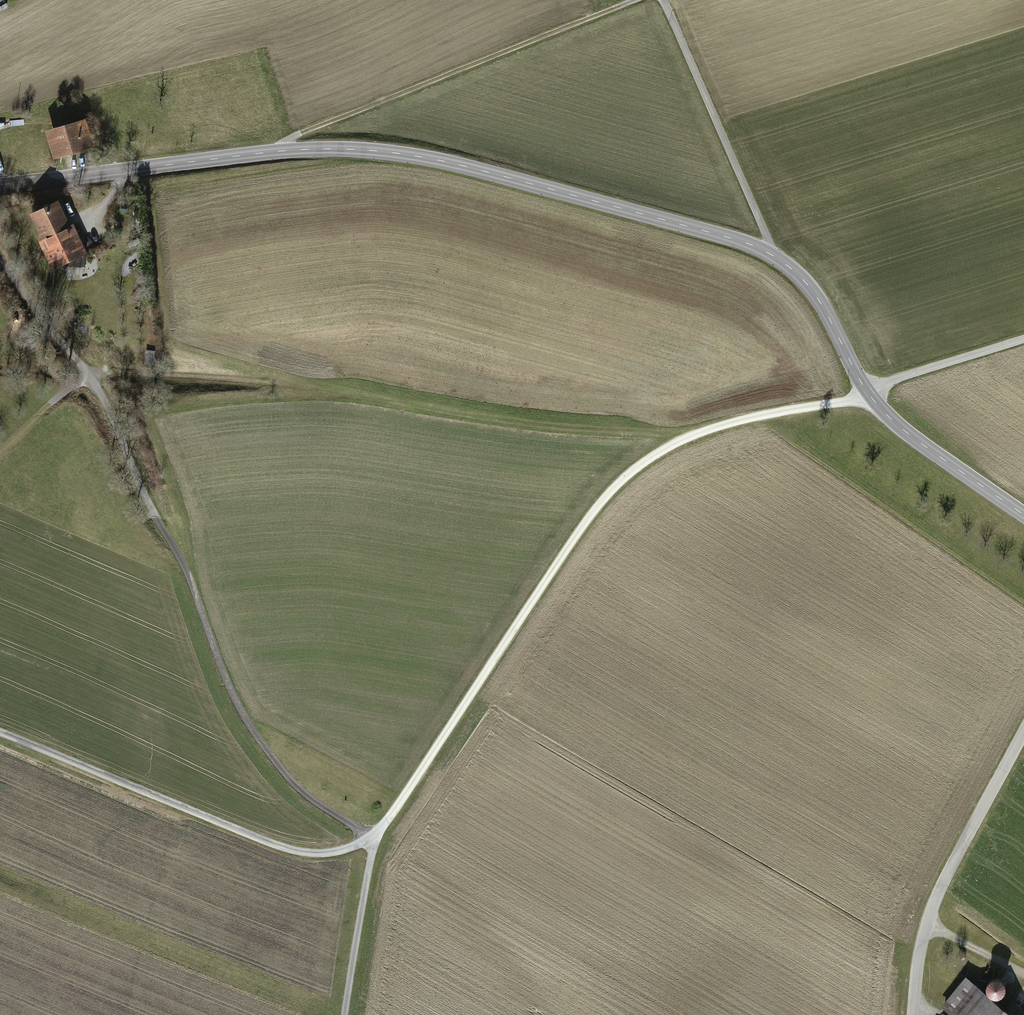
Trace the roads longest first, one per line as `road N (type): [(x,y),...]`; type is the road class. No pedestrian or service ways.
road 1 (track): [(0,732),(286,849),(320,854),(374,838),(585,520),(620,480),(686,436)]
road 2 (tertiary): [(1023,515),(867,394),(824,311),(775,257),(509,179),(383,151),(287,150)]
road 3 (track): [(89,375),(191,584),(230,686),(274,760),(334,818),(374,838),(344,1014)]
road 4 (track): [(89,375),(298,383),(554,426),(686,436)]
road 5 (track): [(634,0),(299,133),(287,150)]
road 6 (tertiary): [(1023,731),(925,926),(912,1014)]
road 7 (tertiary): [(0,187),(287,150)]
road 8 (track): [(775,257),(664,0)]
road 9 (track): [(686,436),(867,394)]
road 10 (track): [(0,266),(89,375)]

